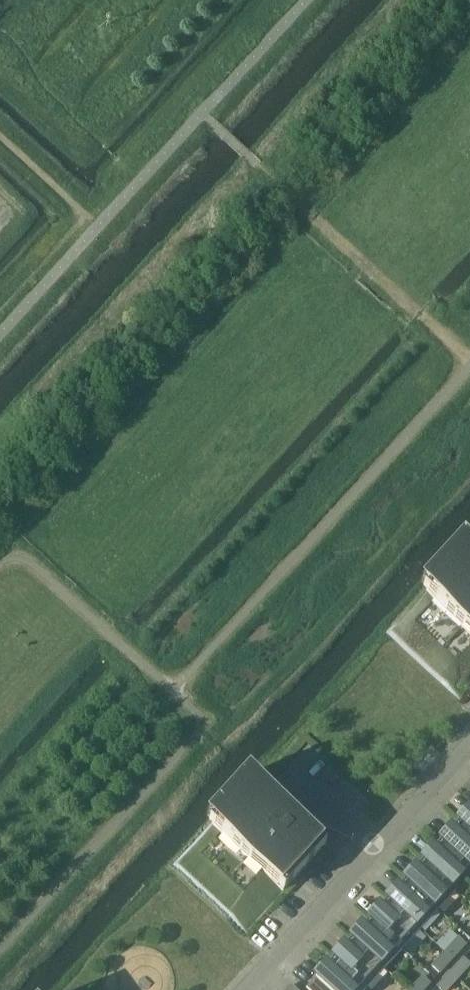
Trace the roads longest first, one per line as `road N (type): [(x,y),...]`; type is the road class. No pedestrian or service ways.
road 1 (residential): [(247,989),(469,743)]

